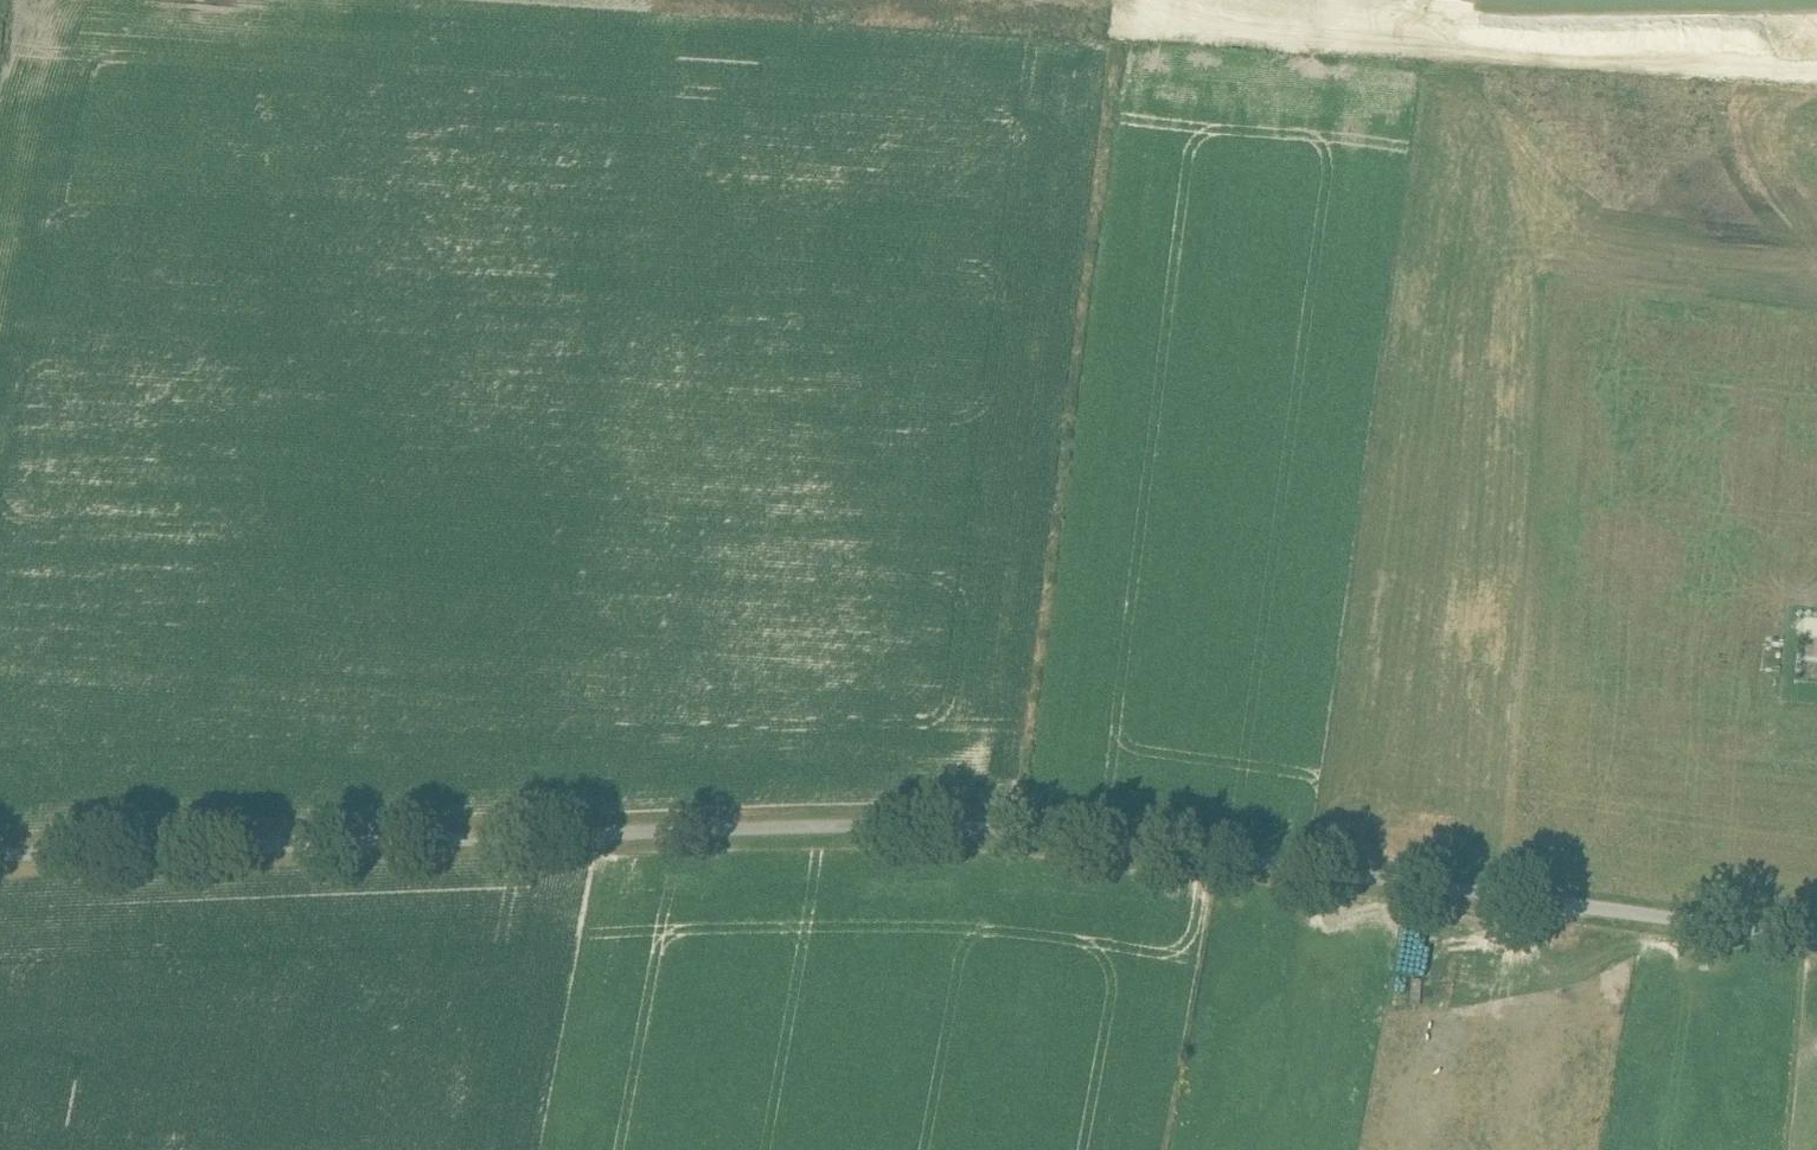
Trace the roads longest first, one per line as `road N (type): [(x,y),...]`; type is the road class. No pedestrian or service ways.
road 1 (unclassified): [(1816,936),(921,826),(0,855)]

